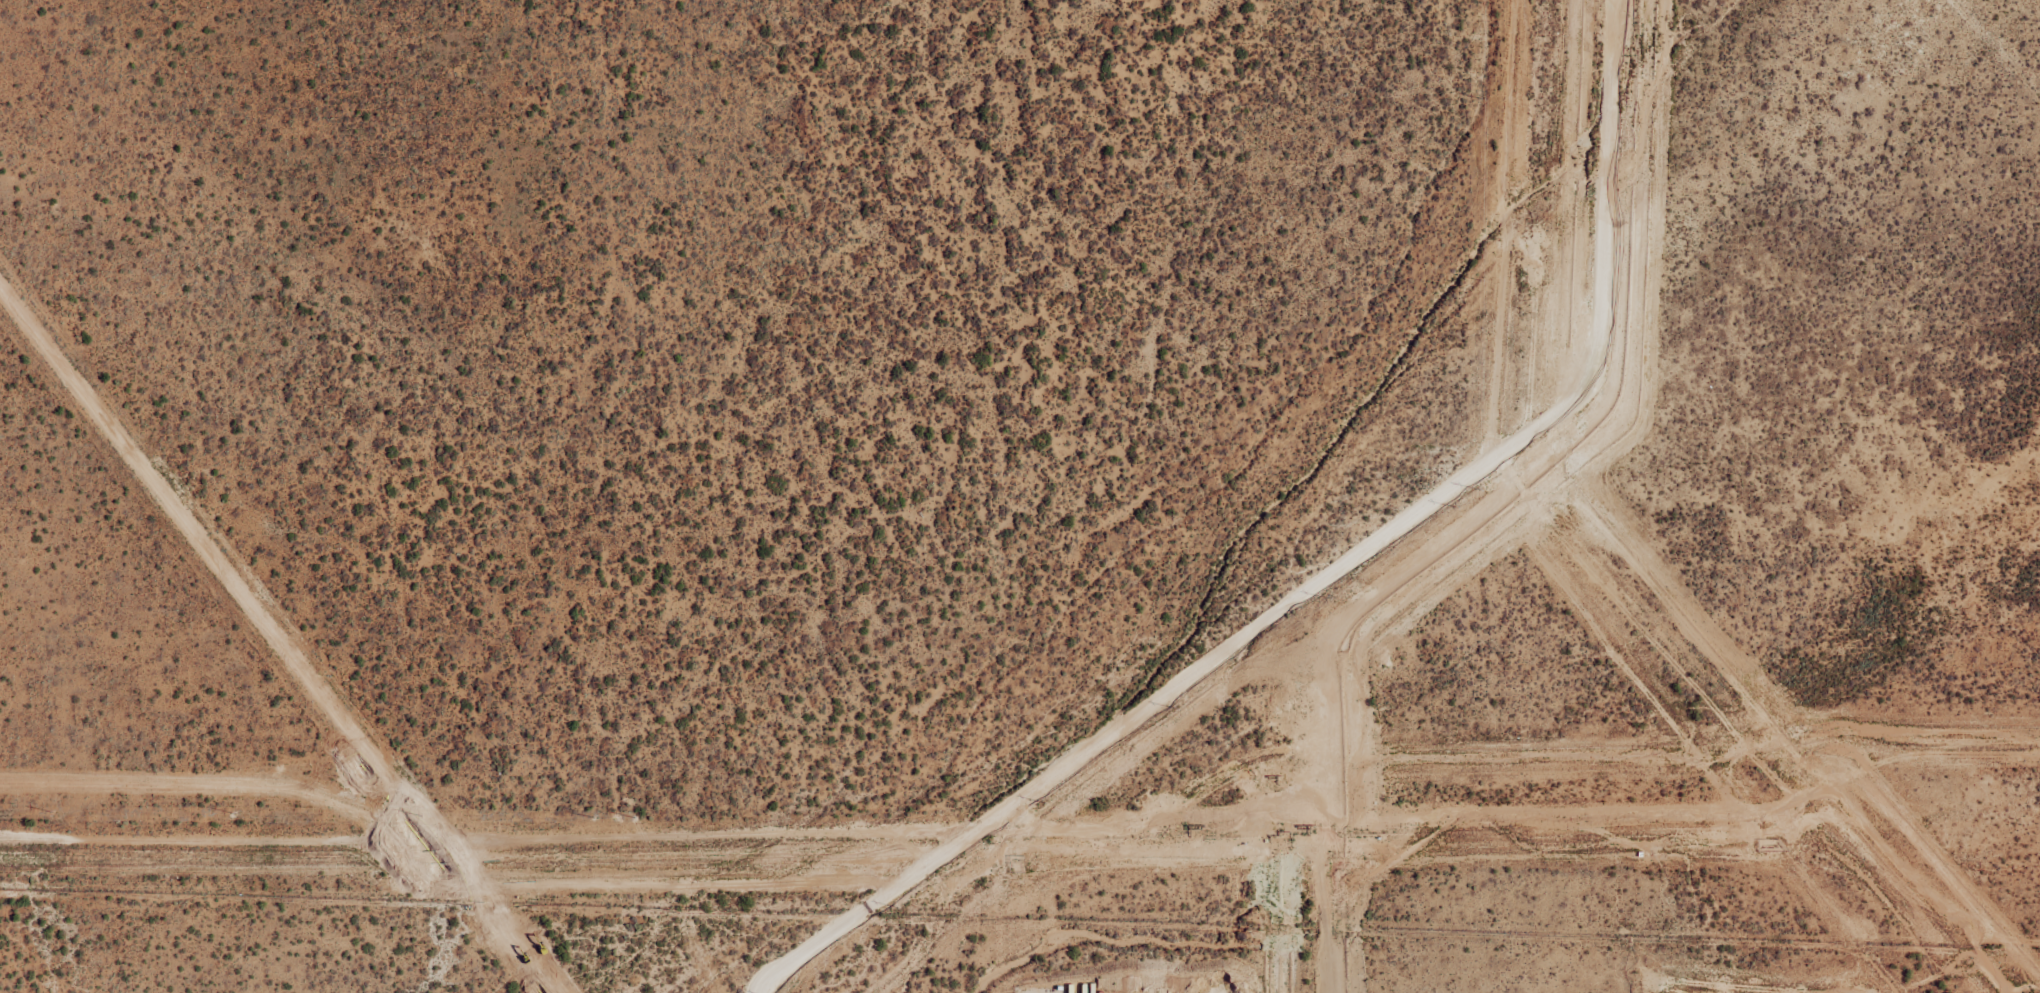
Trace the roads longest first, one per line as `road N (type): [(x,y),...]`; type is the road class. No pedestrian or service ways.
road 1 (residential): [(1611,0),(1586,393),(765,992)]

